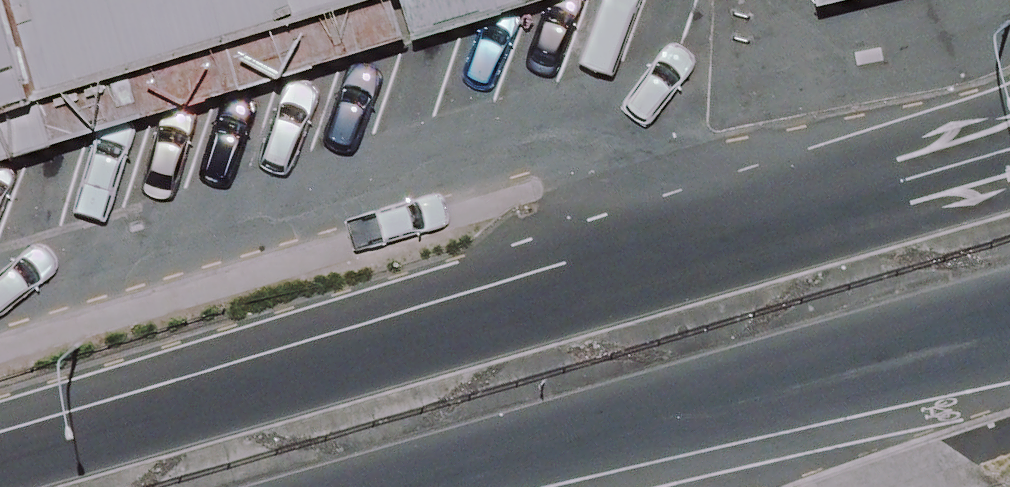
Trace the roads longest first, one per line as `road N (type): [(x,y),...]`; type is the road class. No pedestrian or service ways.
road 1 (primary): [(0,459),(1009,128)]
road 2 (primary): [(1009,312),(358,486)]

